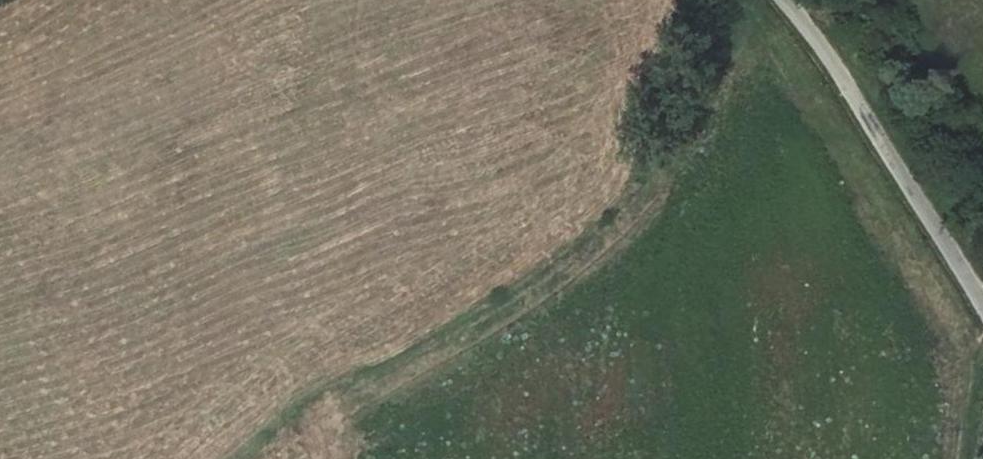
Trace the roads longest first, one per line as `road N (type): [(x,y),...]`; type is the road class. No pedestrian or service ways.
road 1 (unclassified): [(982,303),(949,237),(786,0)]

